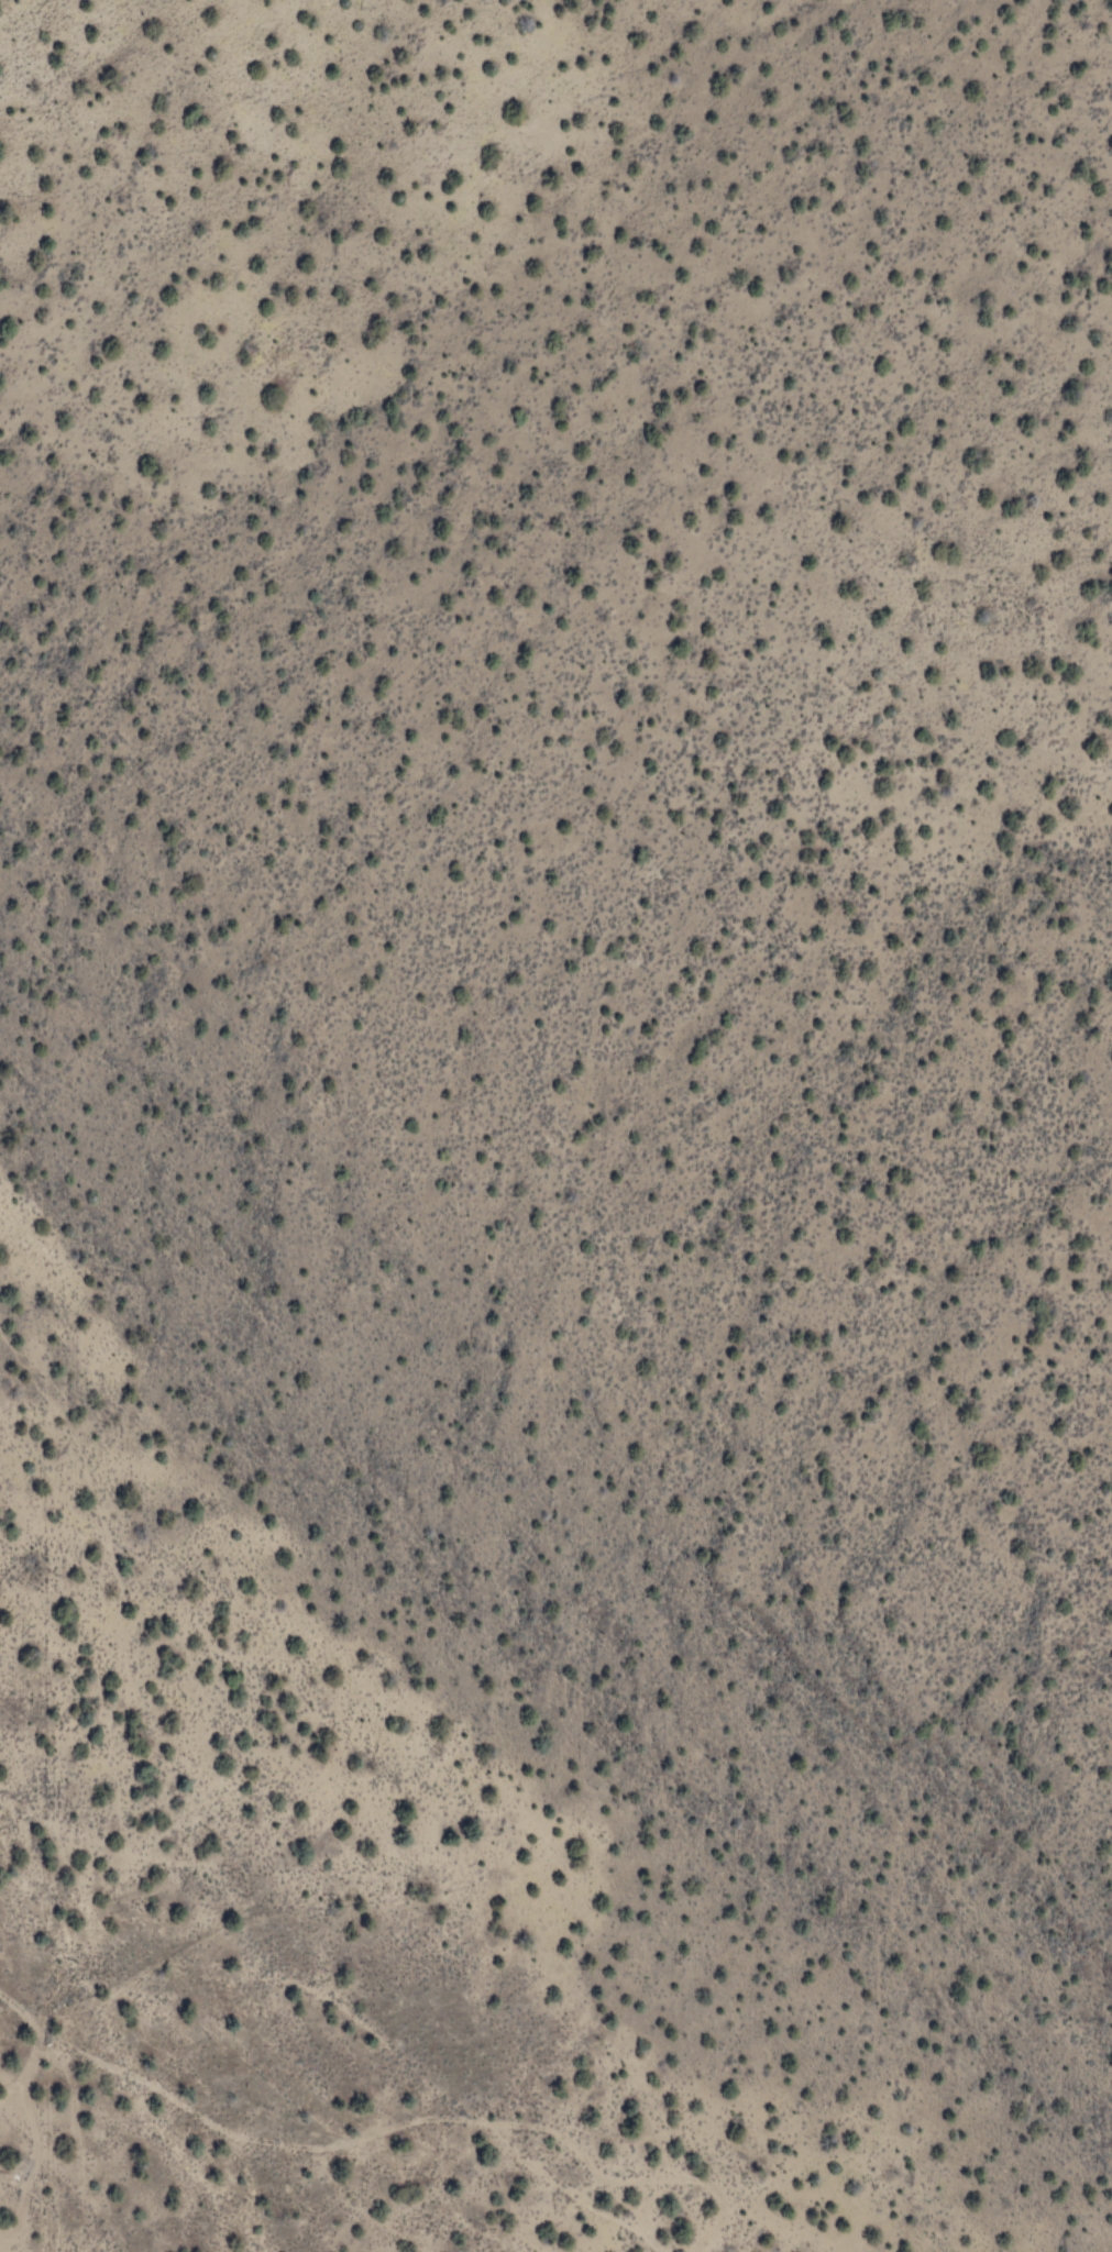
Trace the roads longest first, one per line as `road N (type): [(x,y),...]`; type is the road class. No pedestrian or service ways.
road 1 (track): [(646,2251),(122,1857),(0,1788)]

